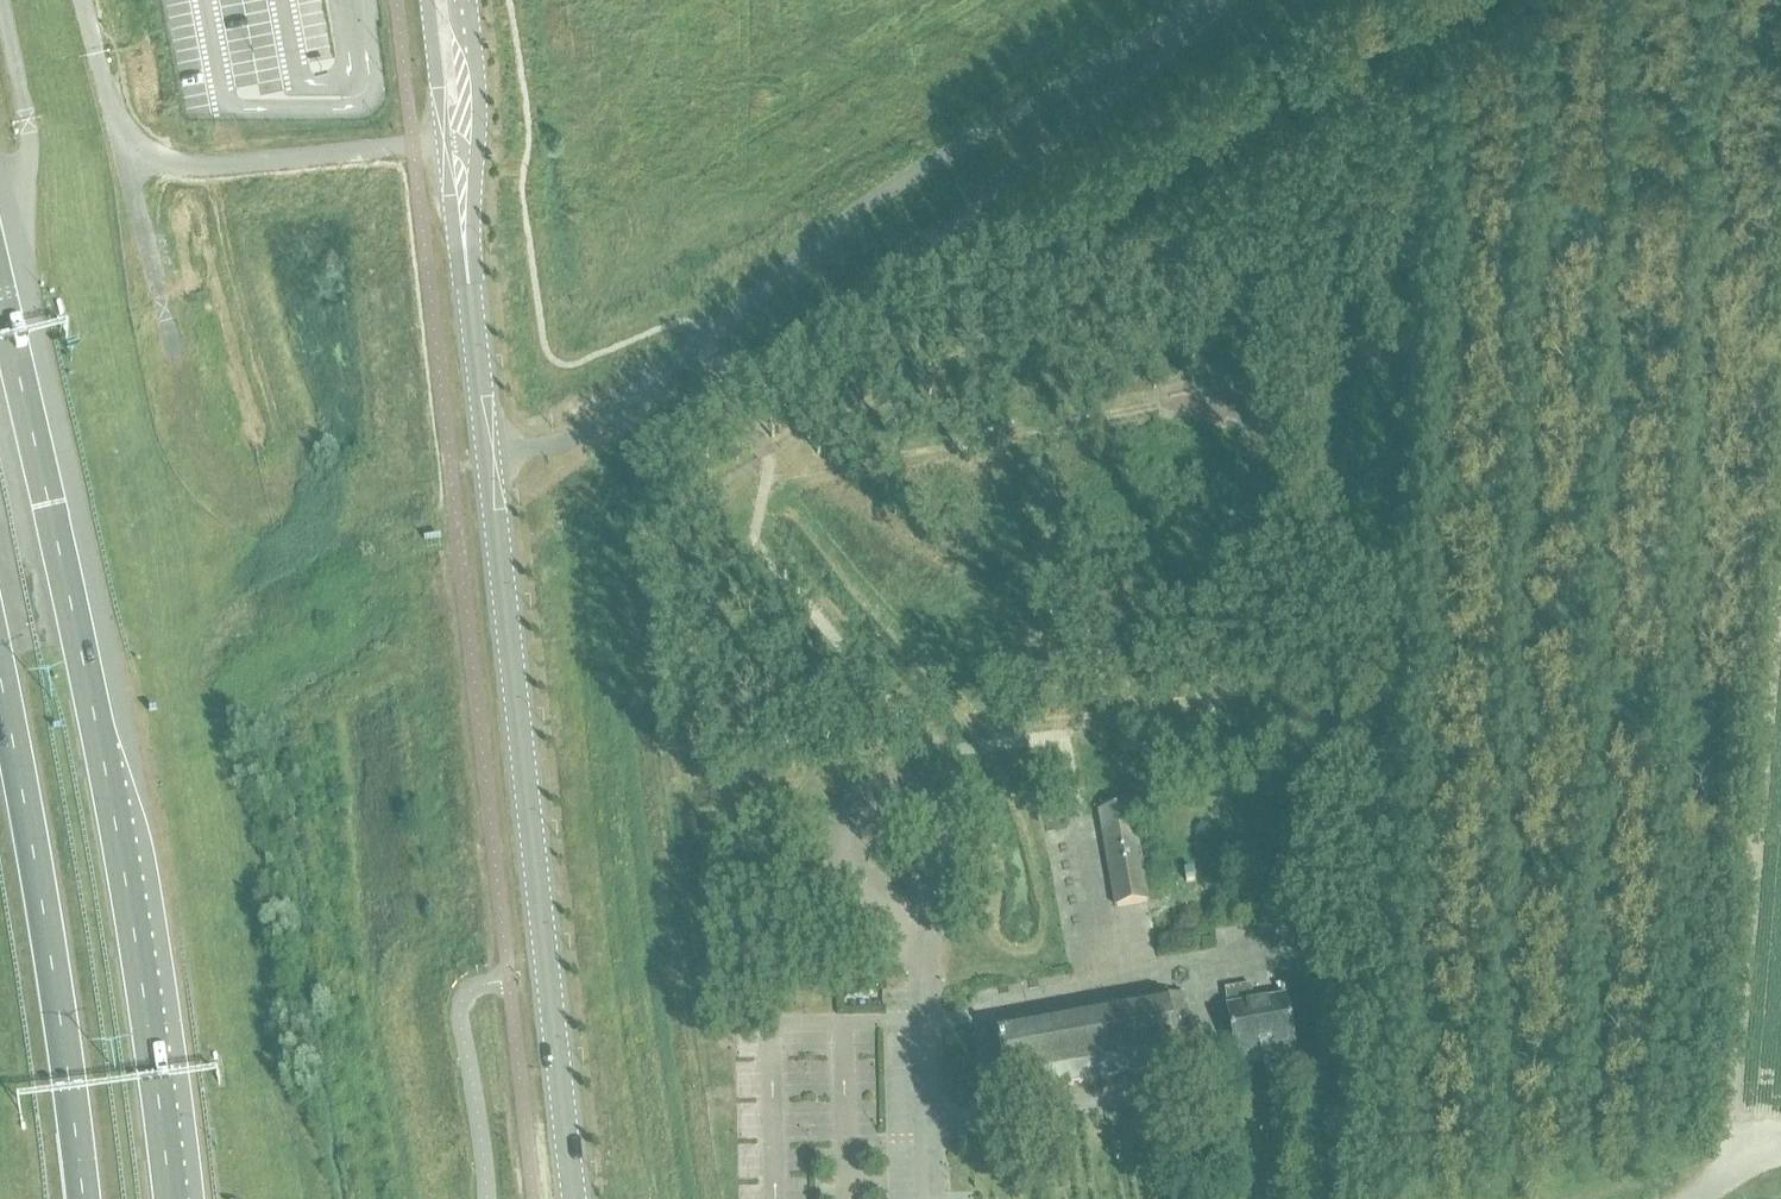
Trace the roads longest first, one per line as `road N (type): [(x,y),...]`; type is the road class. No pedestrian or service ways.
road 1 (trunk): [(170,1198),(101,746),(0,300)]
road 2 (unclassified): [(1202,0),(888,189),(597,426),(556,444),(487,454)]
road 3 (unclassified): [(573,1198),(487,454)]
road 4 (trunk): [(0,680),(51,962),(83,1198)]
road 5 (unclassified): [(425,0),(439,142),(474,308)]
road 6 (unclassified): [(474,308),(479,101),(467,0)]
road 7 (unclassified): [(926,1198),(921,935)]
road 8 (unclassified): [(487,454),(474,308)]

